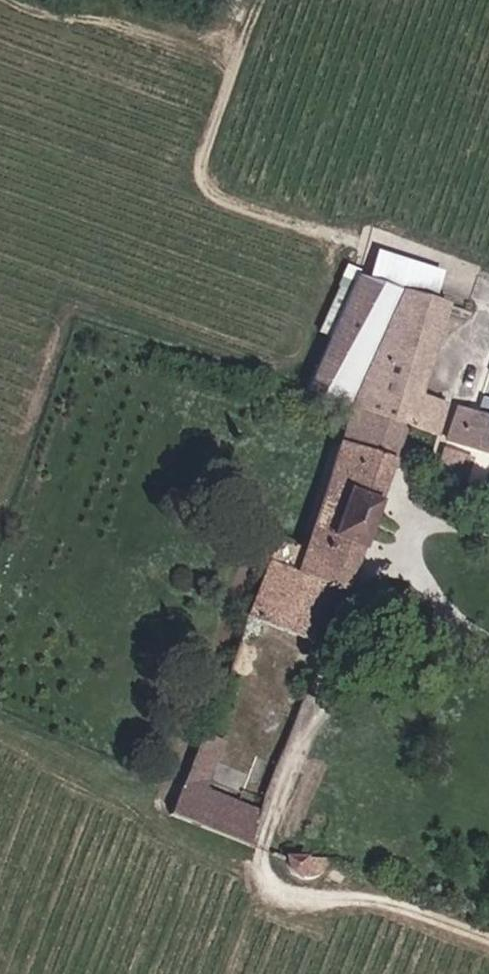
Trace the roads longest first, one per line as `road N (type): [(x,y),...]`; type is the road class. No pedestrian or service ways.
road 1 (track): [(266,0),(211,118),(207,173),(226,191)]

